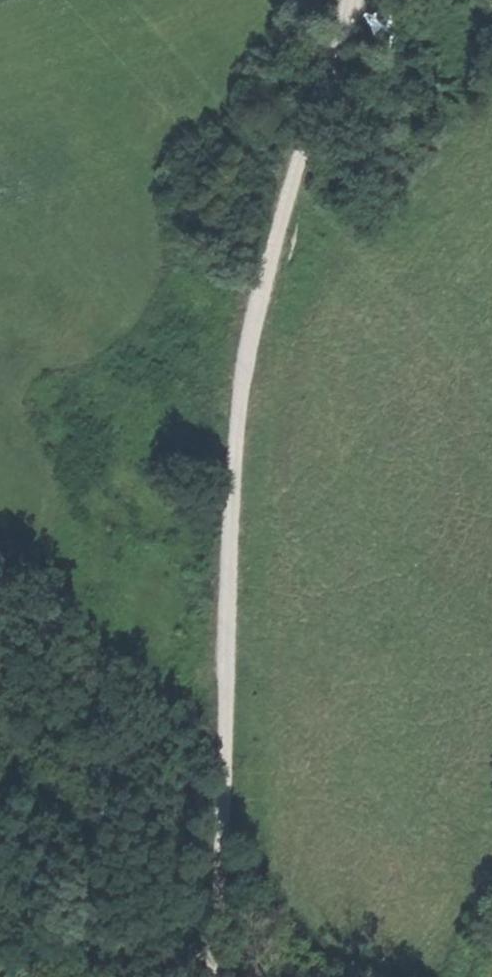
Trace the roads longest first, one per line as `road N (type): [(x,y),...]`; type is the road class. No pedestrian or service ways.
road 1 (track): [(348,0),(267,259),(241,413),(215,976)]

